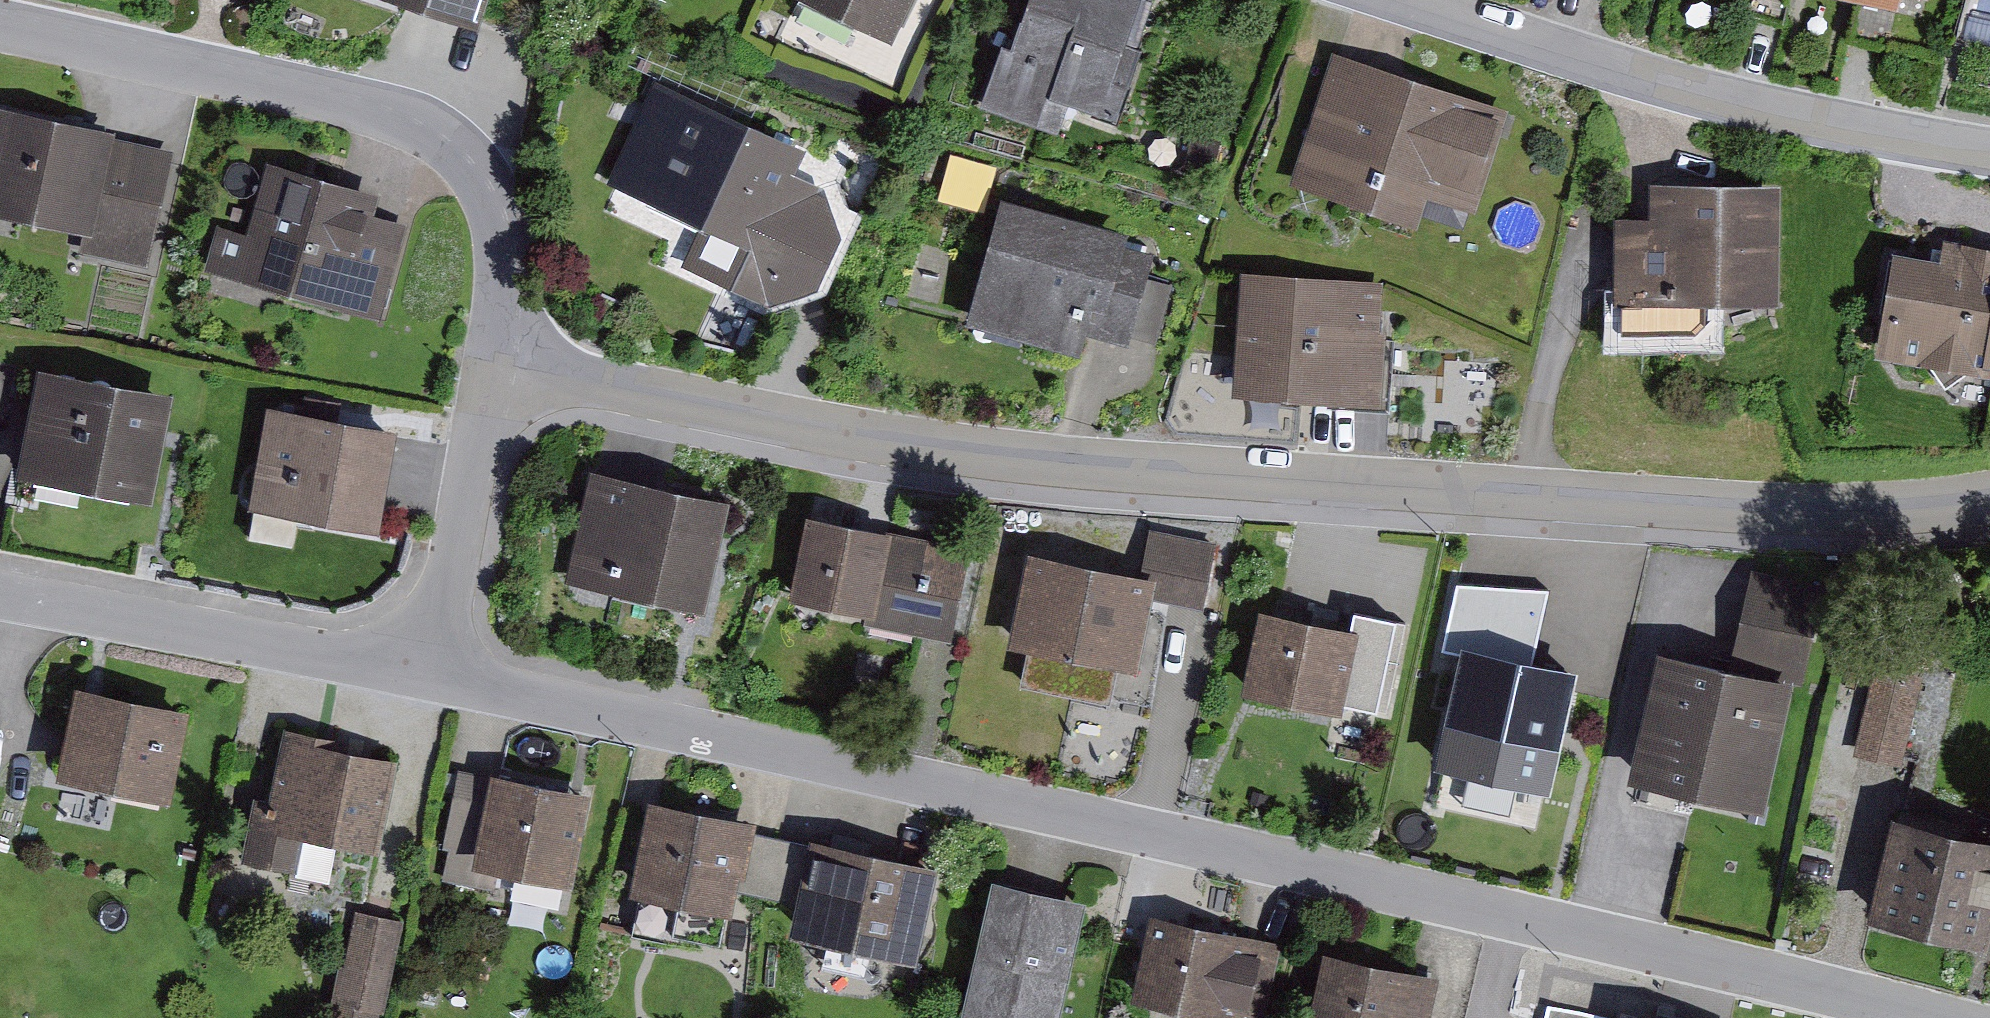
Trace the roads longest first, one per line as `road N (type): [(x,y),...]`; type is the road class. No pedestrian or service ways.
road 1 (residential): [(1920,1017),(430,674)]
road 2 (residential): [(490,366),(1014,461),(1831,510),(1989,498)]
road 3 (residential): [(0,24),(382,110),(453,148),(496,201),(502,273),(490,366)]
road 4 (residential): [(1394,0),(1699,93),(1989,153)]
road 5 (residential): [(430,674),(0,593)]
road 6 (residential): [(490,366),(430,674)]

